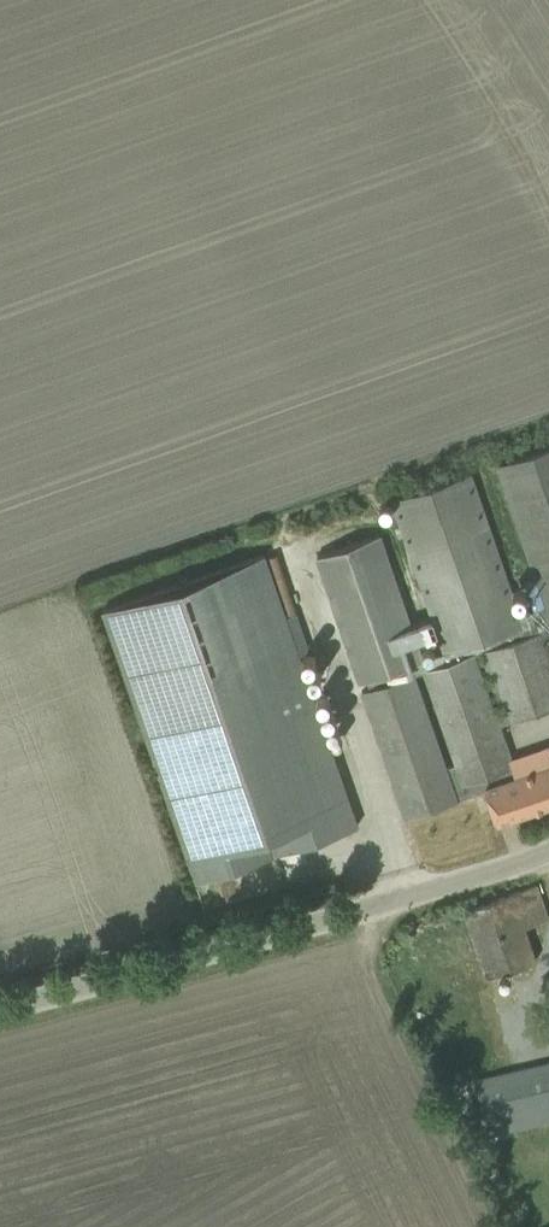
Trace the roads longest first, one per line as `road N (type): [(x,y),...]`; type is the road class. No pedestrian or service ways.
road 1 (unclassified): [(0,1007),(378,905),(548,844)]

